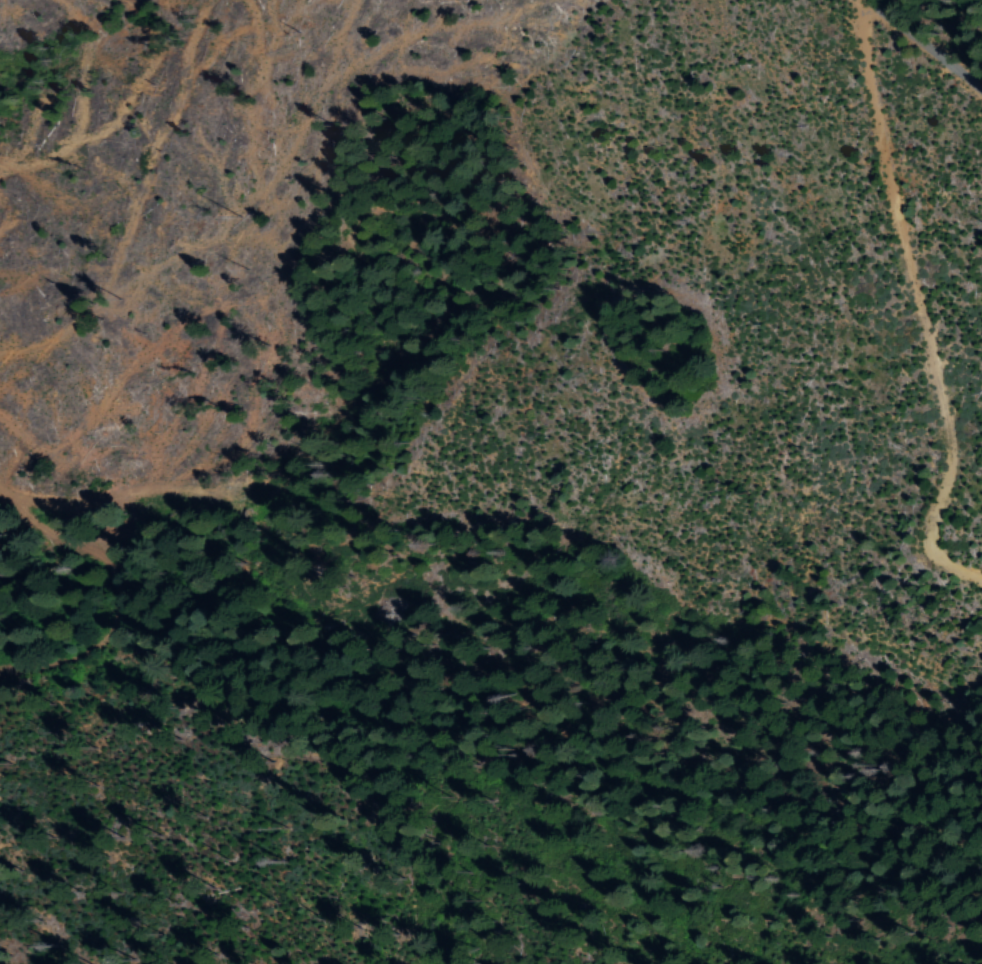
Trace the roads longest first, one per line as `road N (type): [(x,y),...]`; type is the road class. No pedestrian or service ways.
road 1 (track): [(0,680),(74,624),(97,588),(0,476)]

